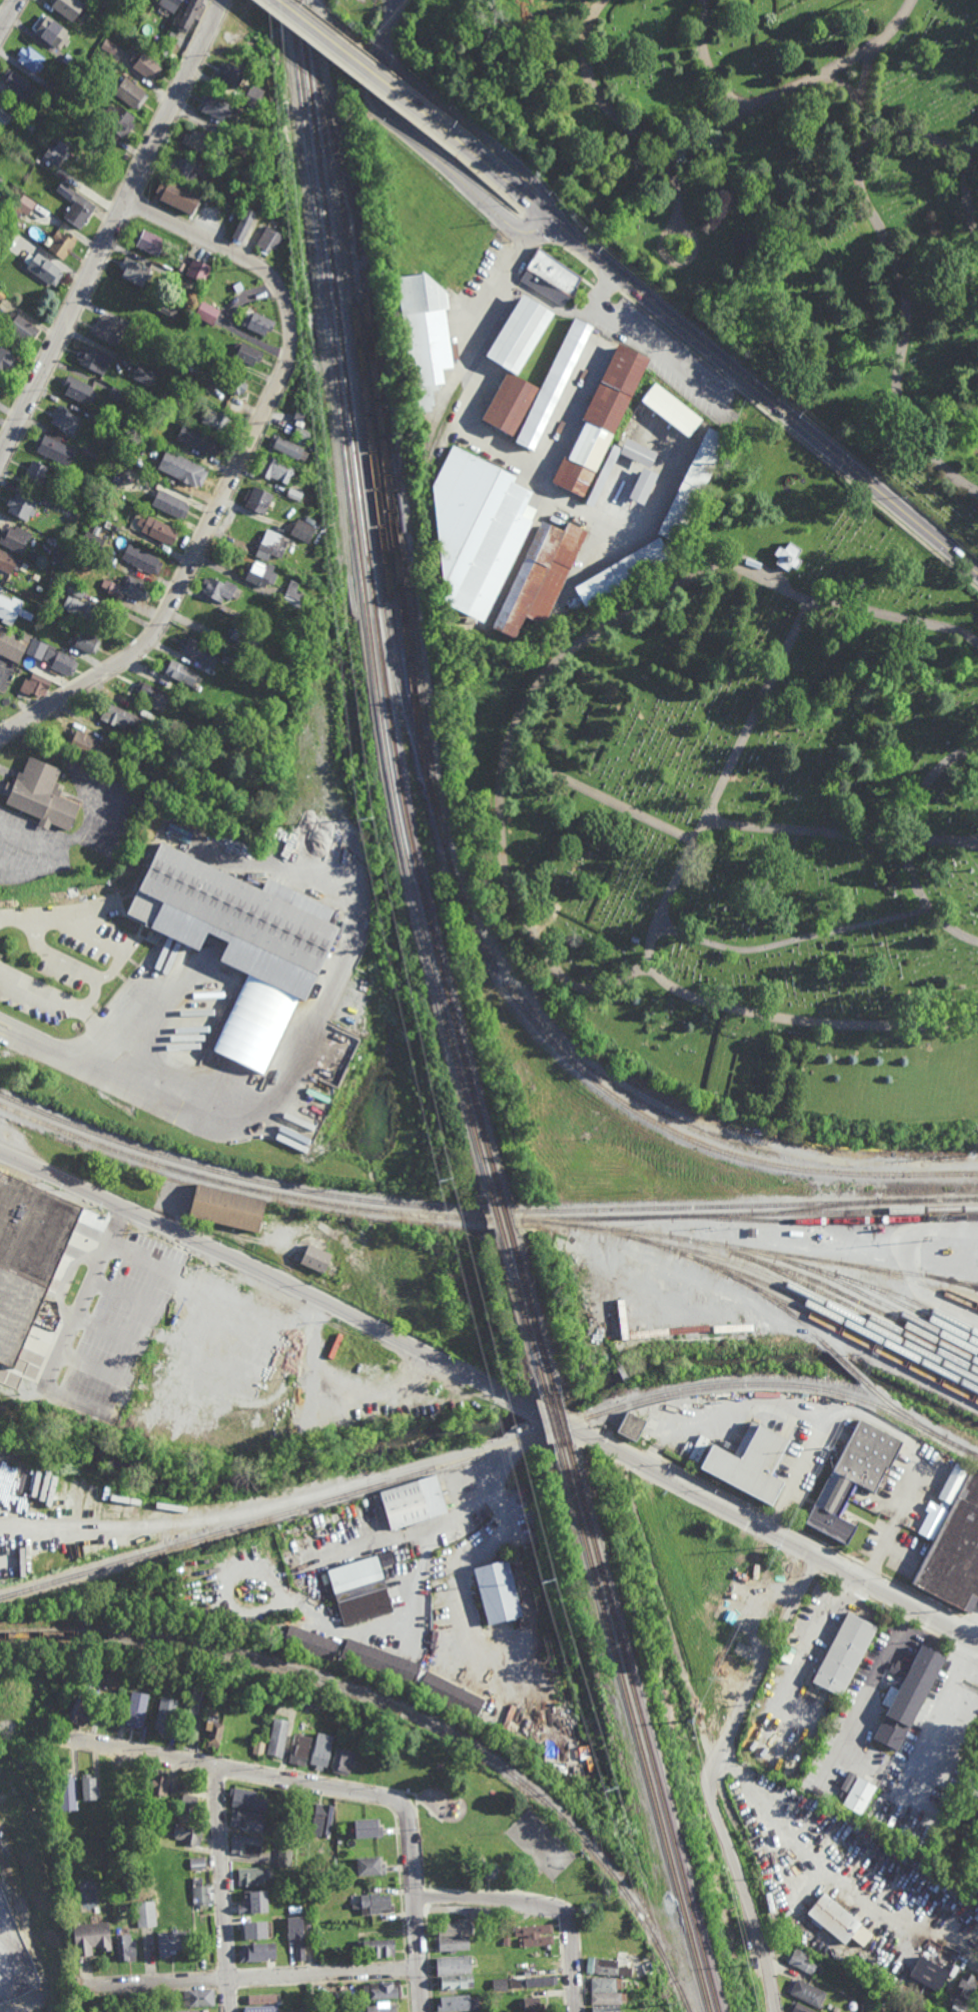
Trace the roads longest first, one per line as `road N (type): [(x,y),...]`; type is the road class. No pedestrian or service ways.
road 1 (secondary): [(977,1639),(294,1287),(0,1153)]
road 2 (residential): [(130,198),(269,273),(287,304),(292,353),(147,644),(0,737)]
road 3 (primary): [(977,576),(579,241)]
road 4 (residential): [(226,0),(0,464)]
road 5 (residential): [(821,1558),(709,1773),(777,2011)]
road 6 (residential): [(408,1822),(398,1803),(381,1795),(59,1737)]
road 7 (residential): [(418,1969),(84,1987)]
road 8 (residential): [(579,241),(529,177),(398,68),(392,23)]
road 9 (residential): [(392,23),(373,103),(524,225)]
road 10 (residential): [(413,1897),(513,1901),(563,1913),(576,2011)]
road 11 (residential): [(214,1767),(229,2011)]
road 12 (primary): [(464,149),(273,0)]
road 13 (residential): [(408,1822),(421,2011)]

